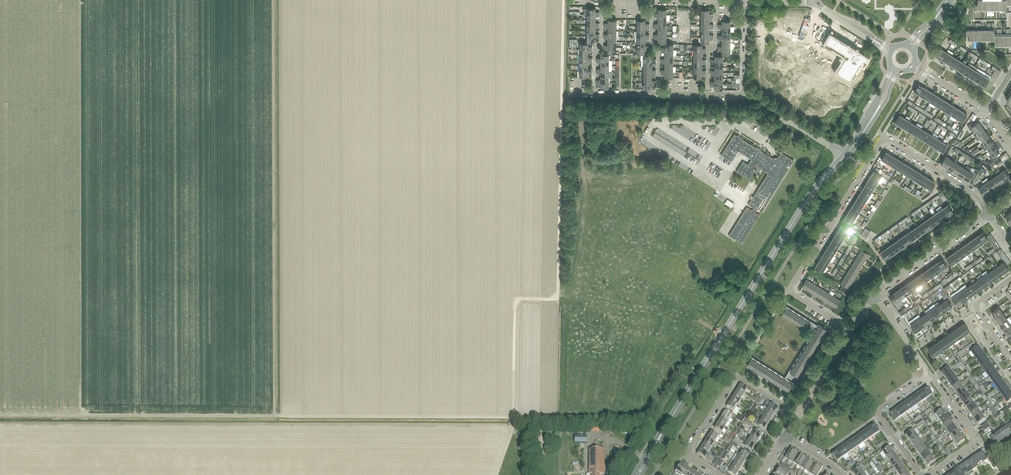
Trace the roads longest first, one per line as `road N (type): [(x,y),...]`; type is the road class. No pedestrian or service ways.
road 1 (secondary): [(659,437),(808,199),(845,156)]
road 2 (residential): [(851,330),(788,291),(884,137)]
road 3 (residential): [(798,414),(735,375),(687,453),(722,474)]
road 4 (residential): [(569,93),(745,95)]
road 5 (unclassified): [(874,295),(988,213)]
road 6 (residential): [(920,474),(878,412),(929,373)]
road 7 (residential): [(988,213),(970,190),(884,137)]

